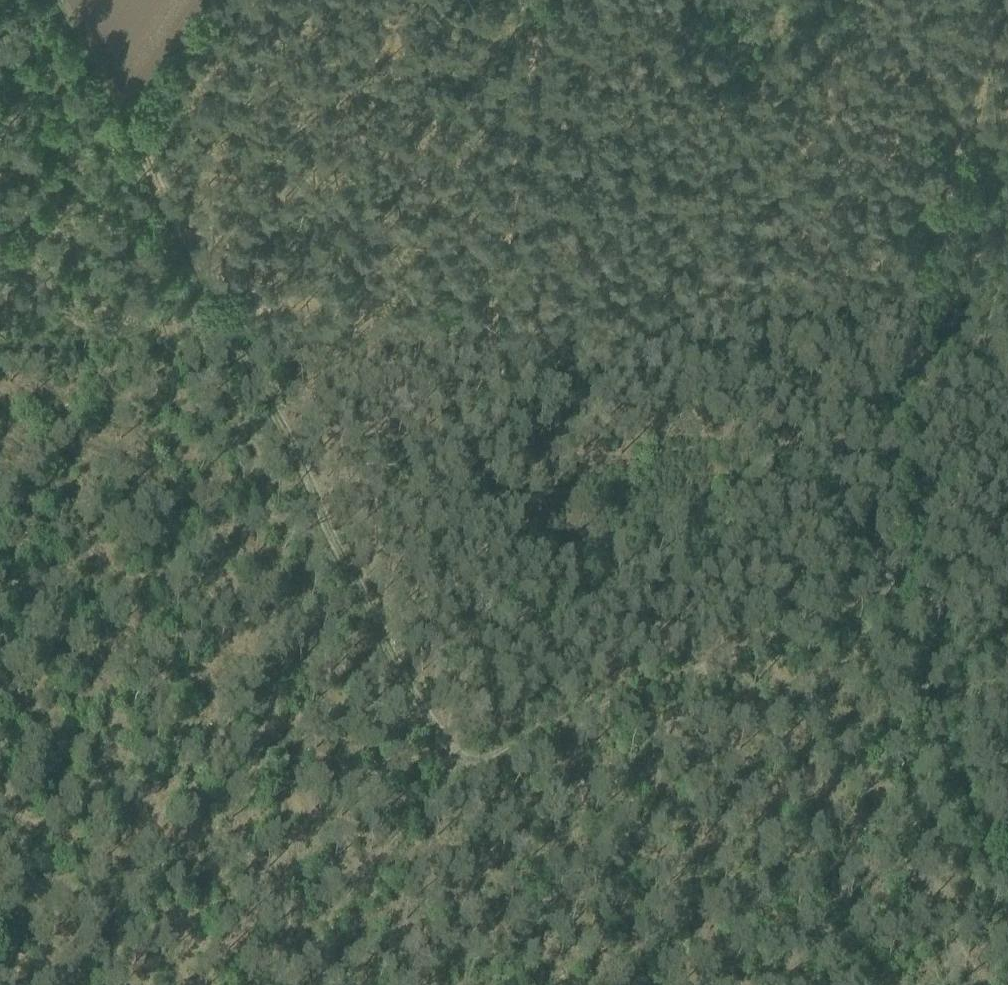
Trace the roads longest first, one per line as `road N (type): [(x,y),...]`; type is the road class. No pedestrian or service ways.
road 1 (track): [(424,768),(512,227),(539,0)]
road 2 (track): [(131,145),(424,768)]
road 3 (track): [(879,602),(962,166),(895,31),(871,7),(852,0)]
road 4 (track): [(879,602),(424,768)]
road 5 (track): [(1007,947),(879,602)]
road 6 (track): [(884,561),(1007,505)]

